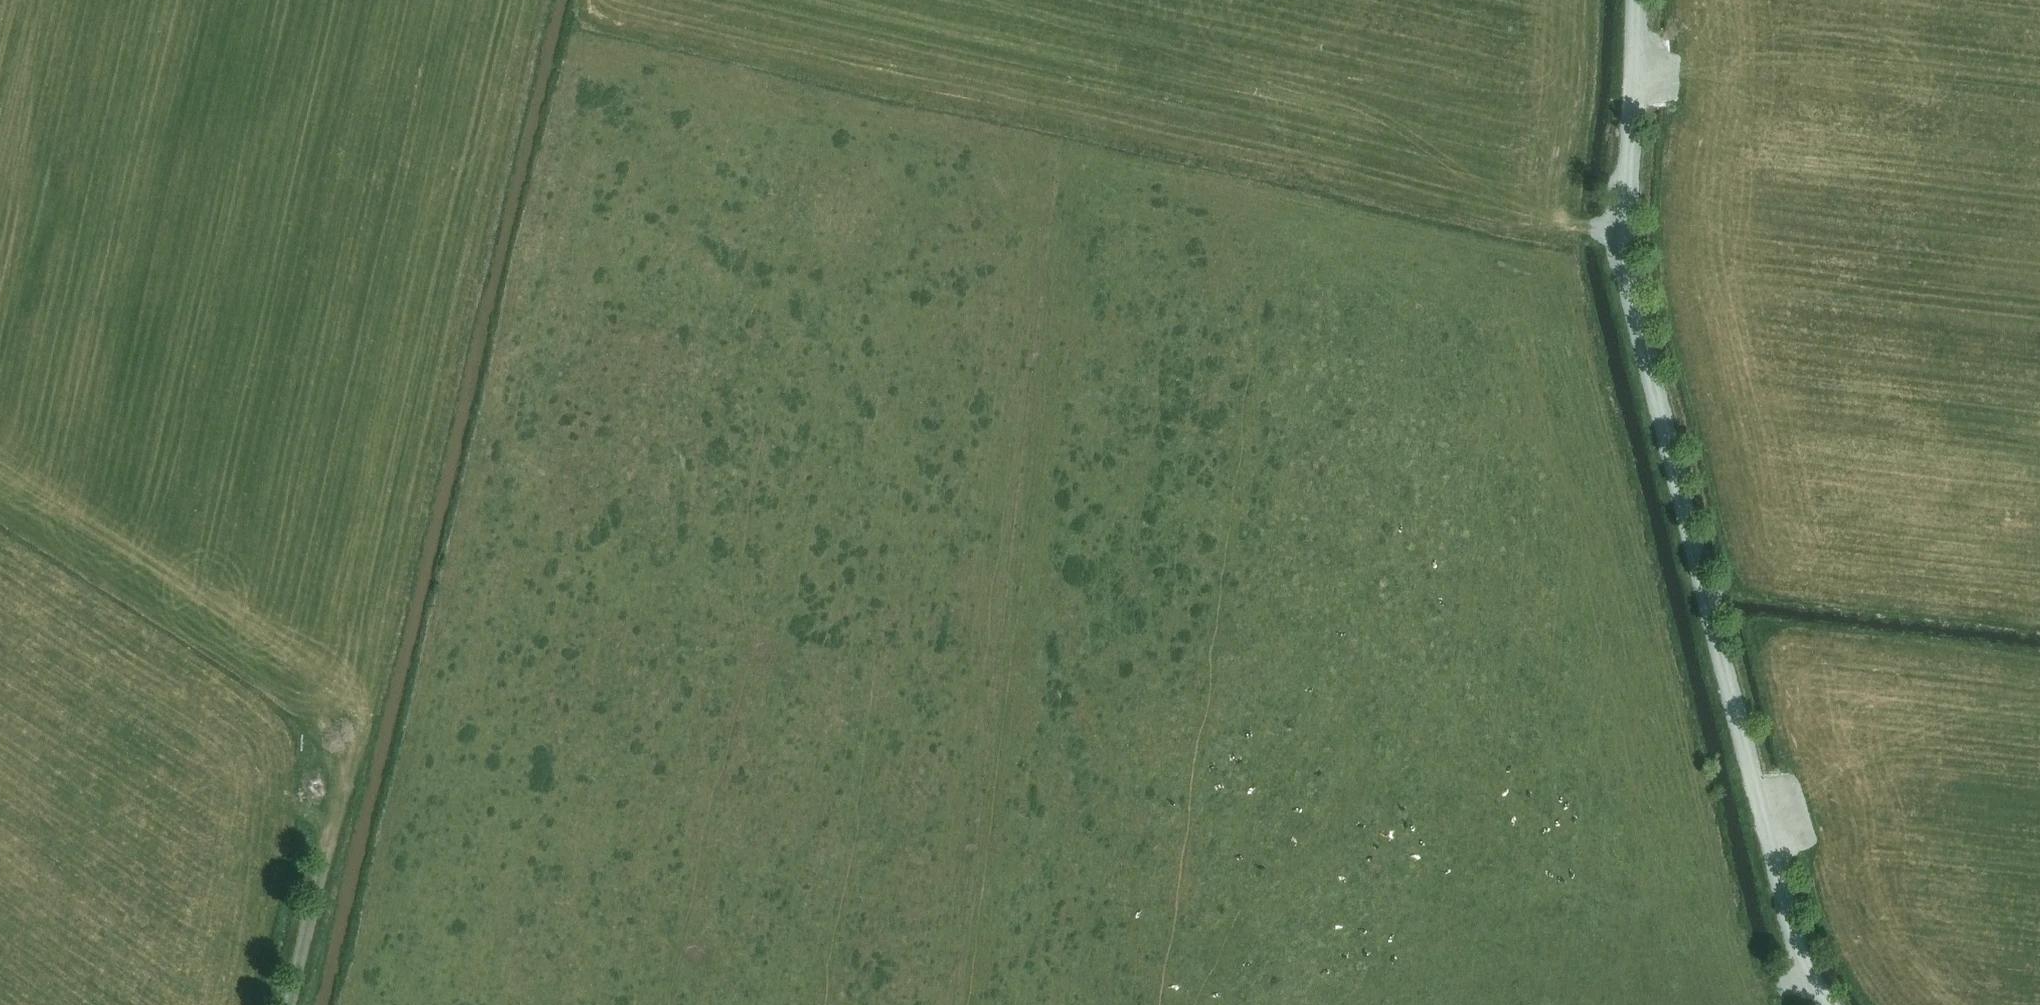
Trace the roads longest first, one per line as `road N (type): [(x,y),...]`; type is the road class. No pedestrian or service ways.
road 1 (unclassified): [(1644,0),(1639,272),(1795,929),(1835,1004)]

